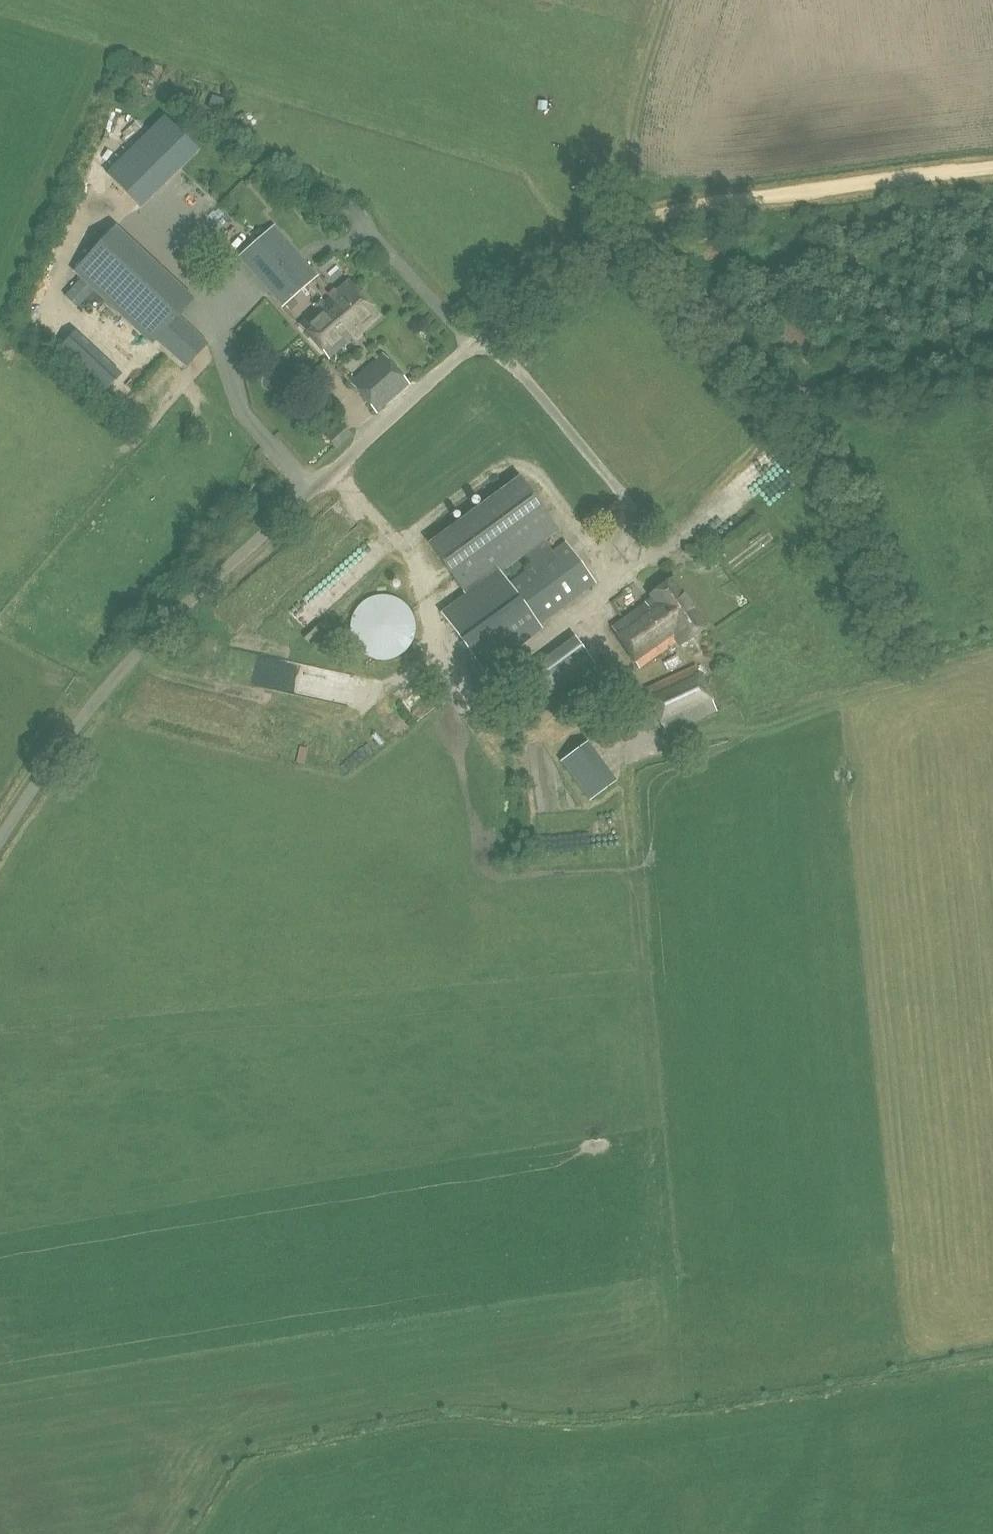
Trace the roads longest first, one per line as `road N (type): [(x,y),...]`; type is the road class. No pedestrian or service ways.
road 1 (track): [(479,344),(613,233),(638,223),(992,169)]

